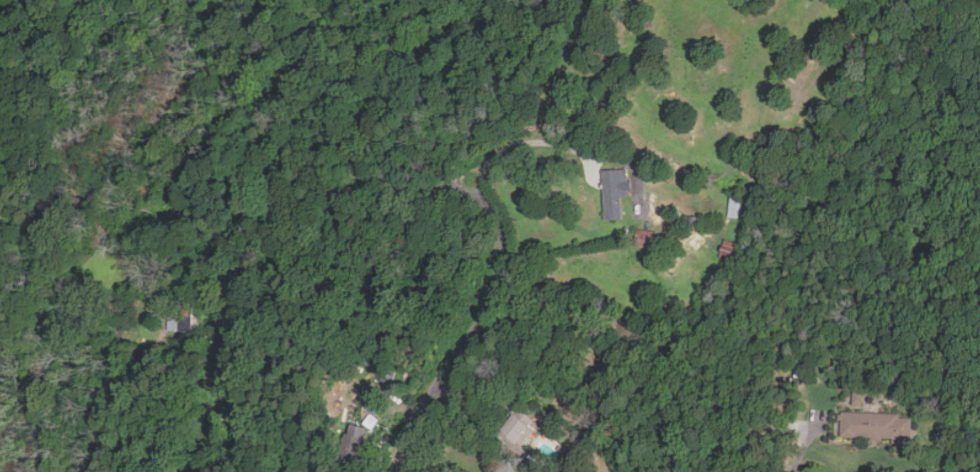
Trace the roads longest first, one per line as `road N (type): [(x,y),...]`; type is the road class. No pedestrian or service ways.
road 1 (residential): [(394,471),(494,290),(501,241),(472,192),(337,191)]
road 2 (residential): [(203,471),(229,384),(227,236),(248,218),(337,191)]

